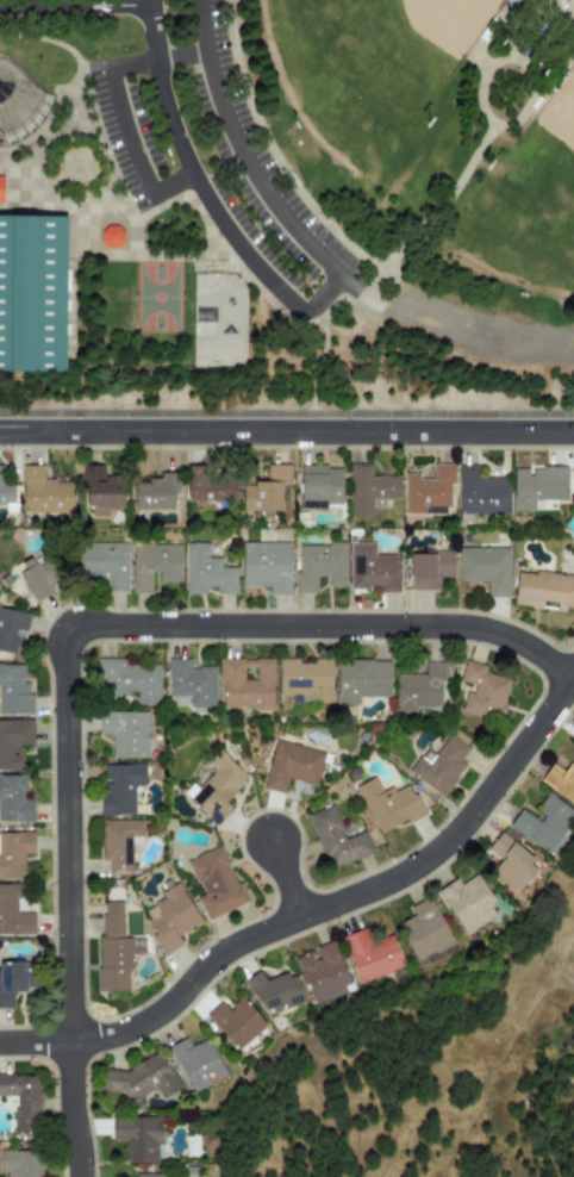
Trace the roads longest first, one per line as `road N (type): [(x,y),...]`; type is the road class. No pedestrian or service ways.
road 1 (residential): [(79,1176),(69,1094),(58,644),(65,628),(83,619),(481,628),(519,642),(572,679)]
road 2 (residential): [(0,1043),(69,1042),(146,1022),(233,946),(423,860),(467,818),(573,676)]
road 3 (tertiary): [(0,431),(573,431)]

